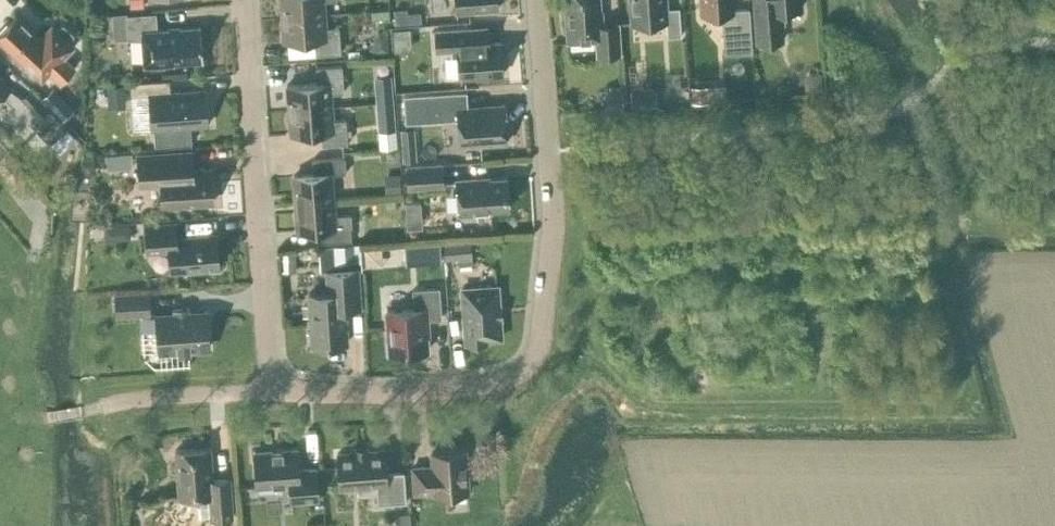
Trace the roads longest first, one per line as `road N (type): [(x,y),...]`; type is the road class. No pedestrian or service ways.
road 1 (residential): [(272,391),(475,387),(529,369),(543,333),(552,239),(537,0)]
road 2 (residential): [(272,391),(241,0)]
road 3 (residential): [(110,403),(272,391)]

